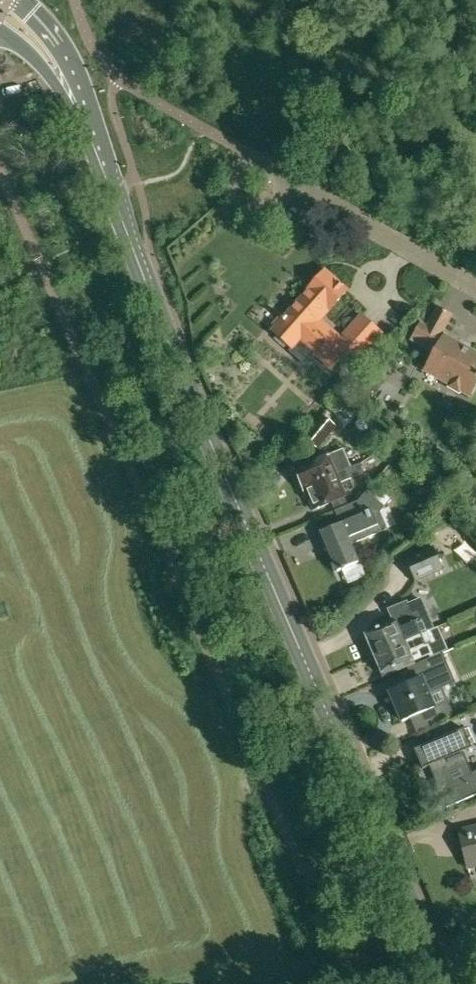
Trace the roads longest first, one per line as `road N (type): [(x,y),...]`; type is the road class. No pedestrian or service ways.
road 1 (tertiary): [(129,237),(435,964)]
road 2 (unclassified): [(475,286),(296,184)]
road 3 (tertiary): [(129,237),(81,108)]
road 4 (tertiary): [(81,108),(71,63),(20,0)]

